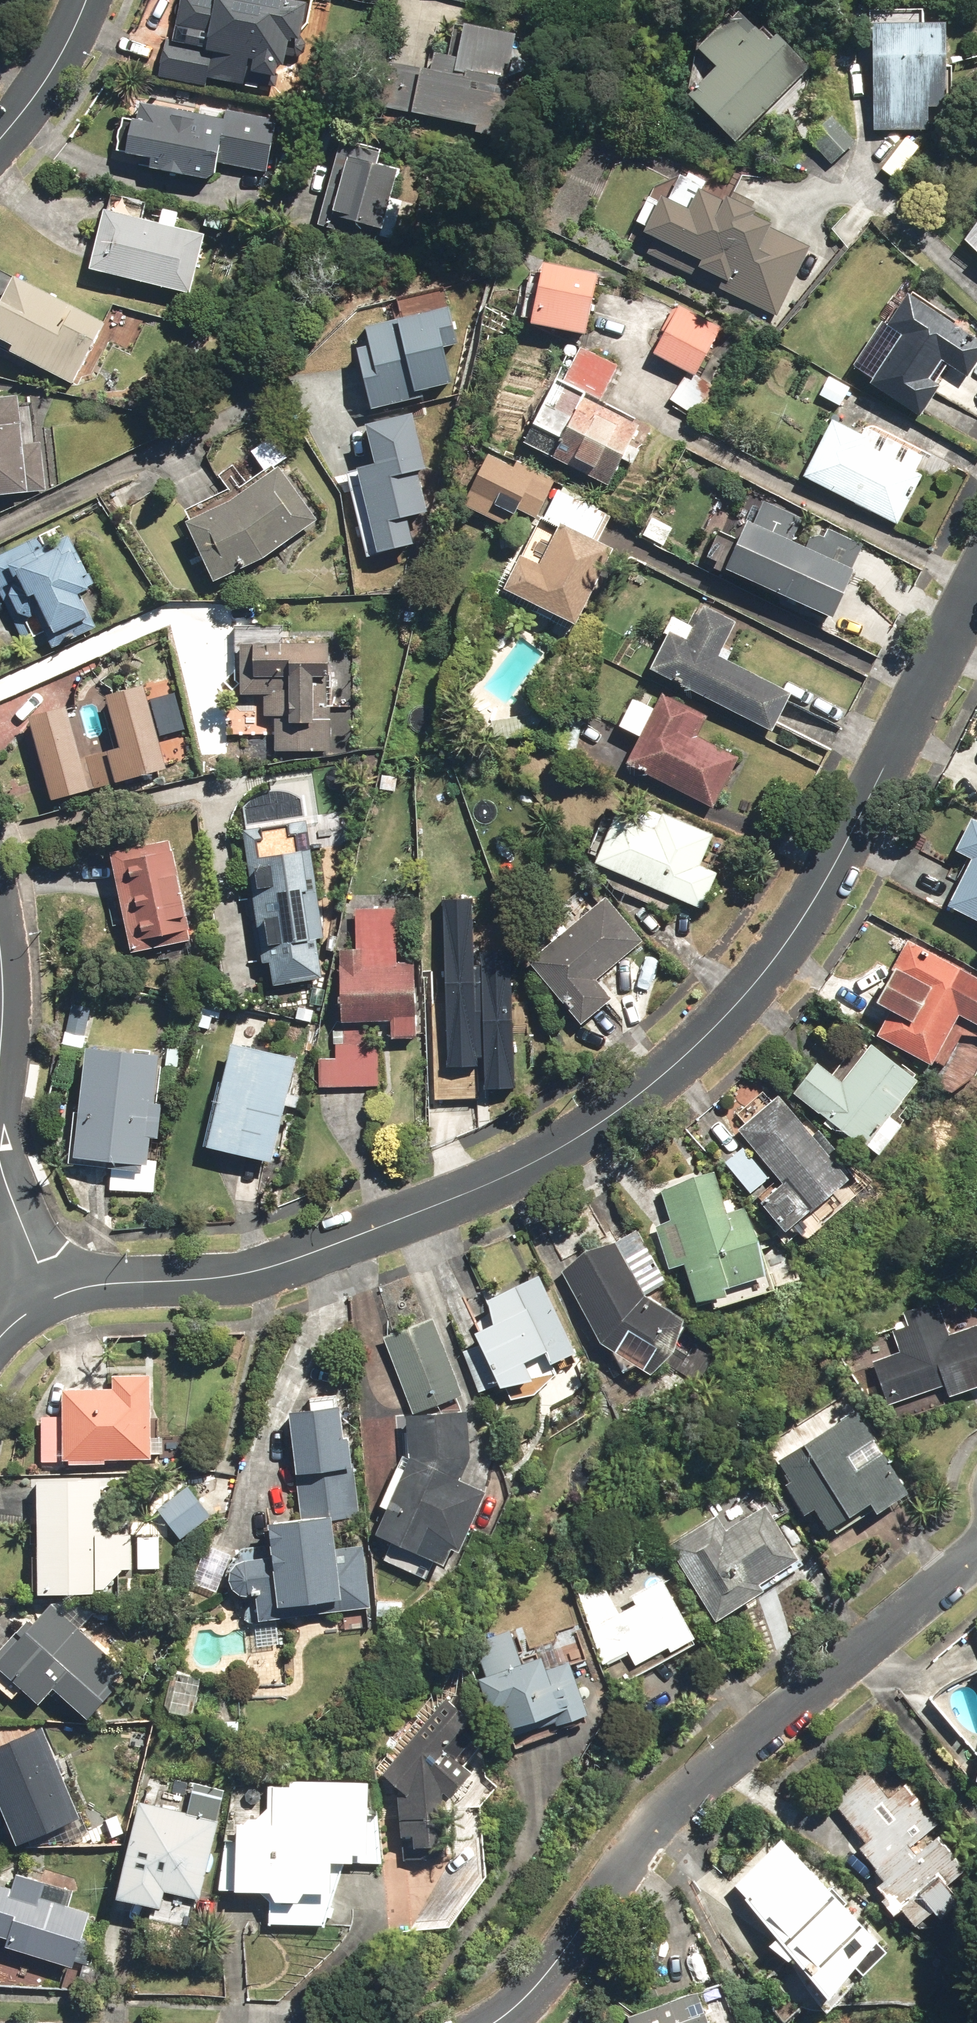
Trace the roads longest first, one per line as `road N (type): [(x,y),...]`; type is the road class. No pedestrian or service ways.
road 1 (residential): [(976,586),(826,881),(769,966),(705,1037),(609,1119),(507,1179),(304,1259),(233,1278),(125,1280),(56,1296)]
road 2 (residential): [(497,2022),(565,1956),(600,1893),(652,1831),(976,1554)]
road 3 (residential): [(82,0),(57,55),(0,136)]
road 4 (residential): [(0,1153),(56,1296)]

